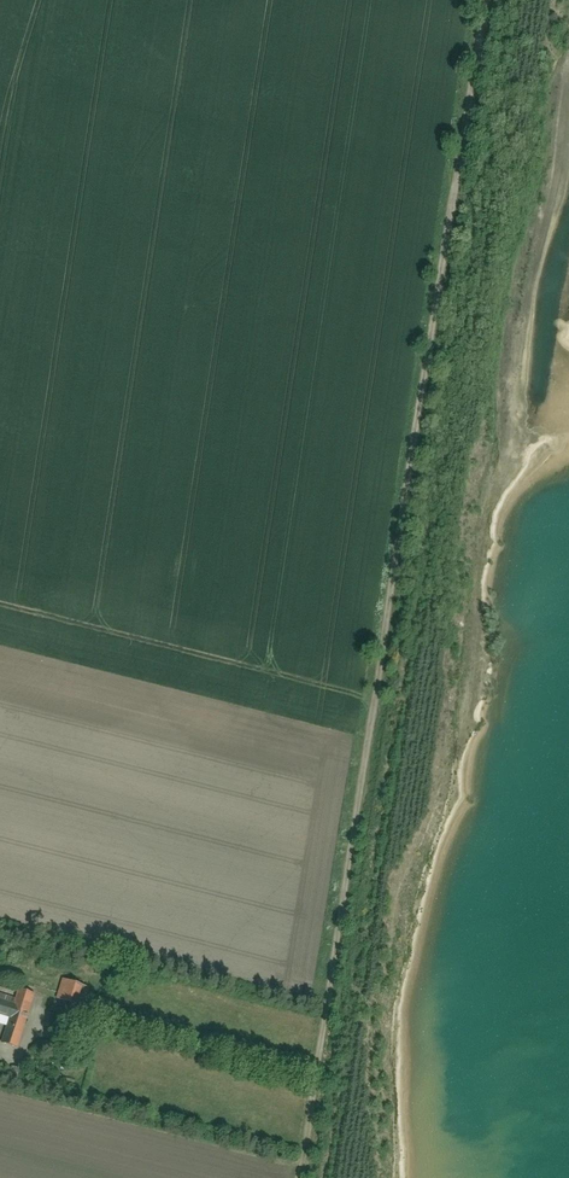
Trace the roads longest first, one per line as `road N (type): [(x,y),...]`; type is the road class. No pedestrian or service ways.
road 1 (track): [(485,0),(301,1177)]

